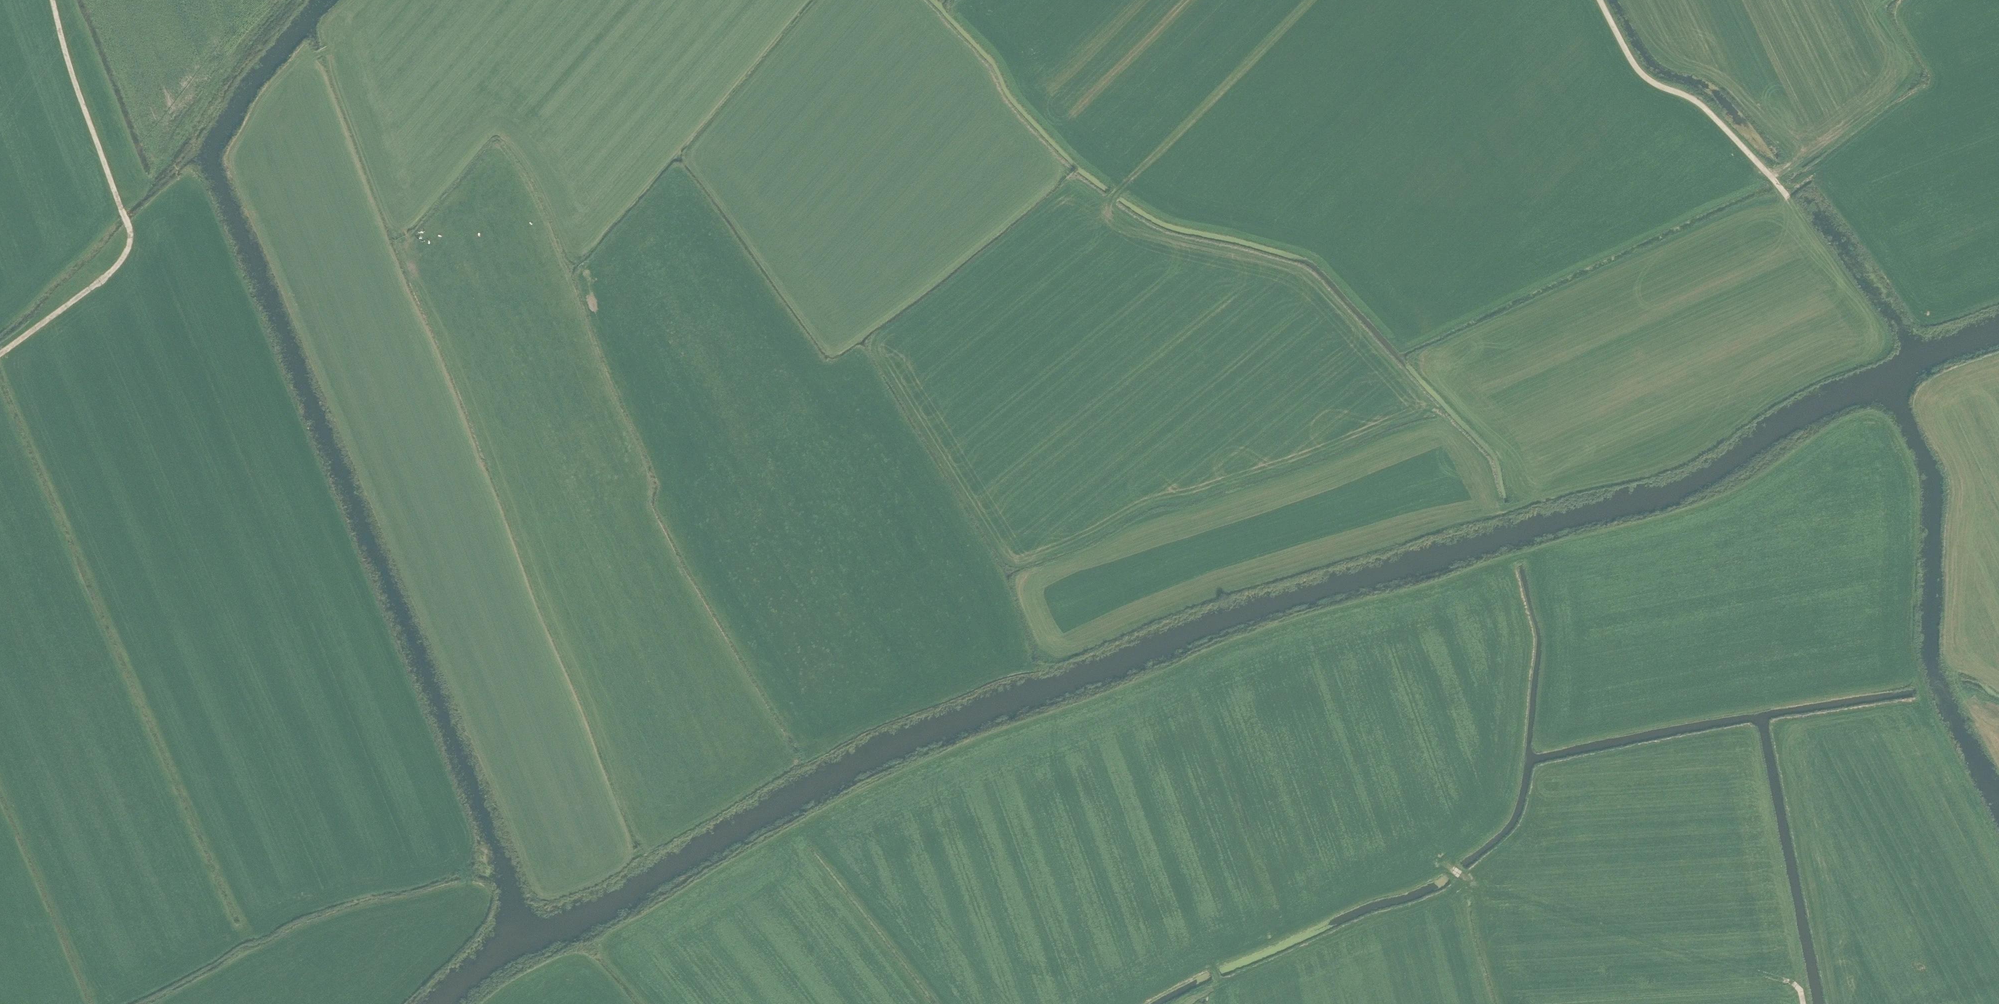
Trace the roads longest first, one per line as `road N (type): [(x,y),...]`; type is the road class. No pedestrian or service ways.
road 1 (track): [(1804,1003),(1794,985),(1476,885),(1448,865),(1484,833)]

